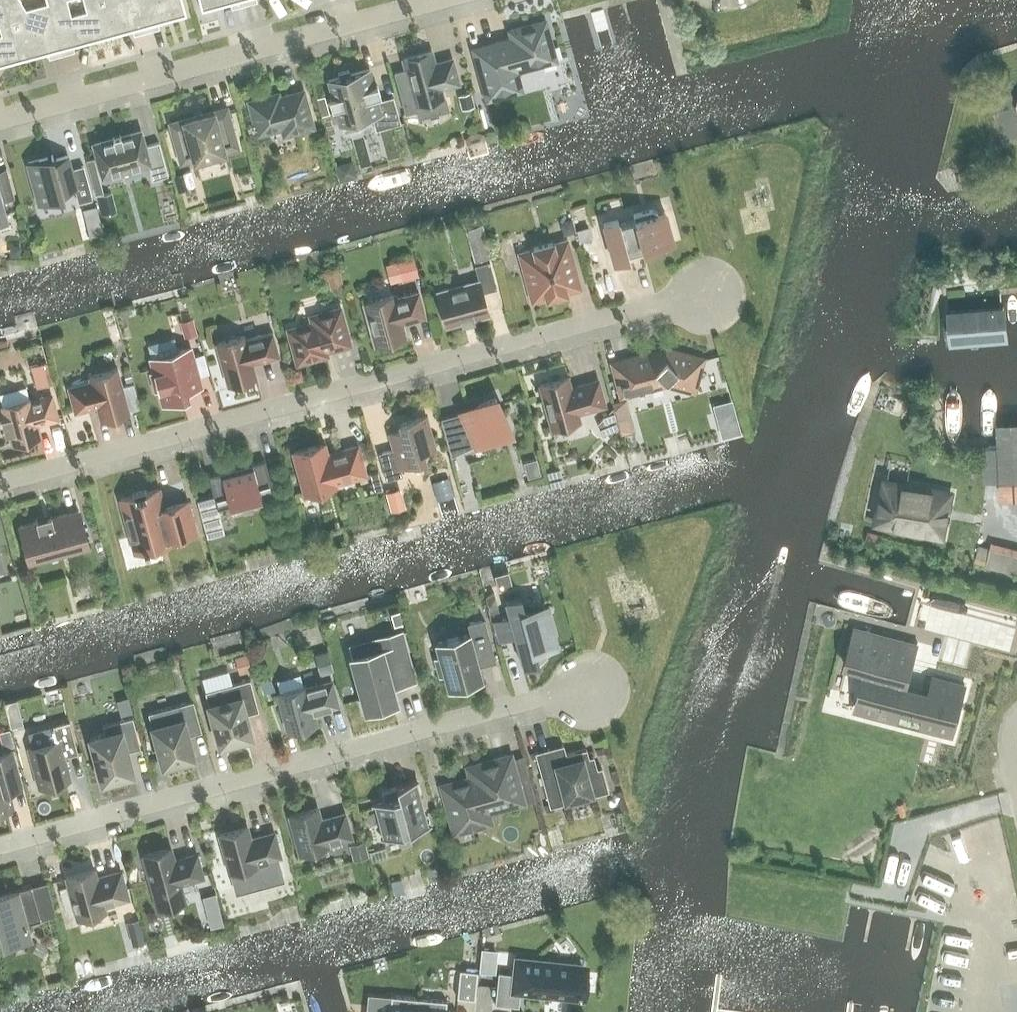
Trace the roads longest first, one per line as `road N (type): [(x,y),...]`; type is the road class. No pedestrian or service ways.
road 1 (residential): [(0,482),(708,295)]
road 2 (residential): [(0,846),(565,690),(591,690)]
road 3 (residential): [(0,119),(434,0)]

